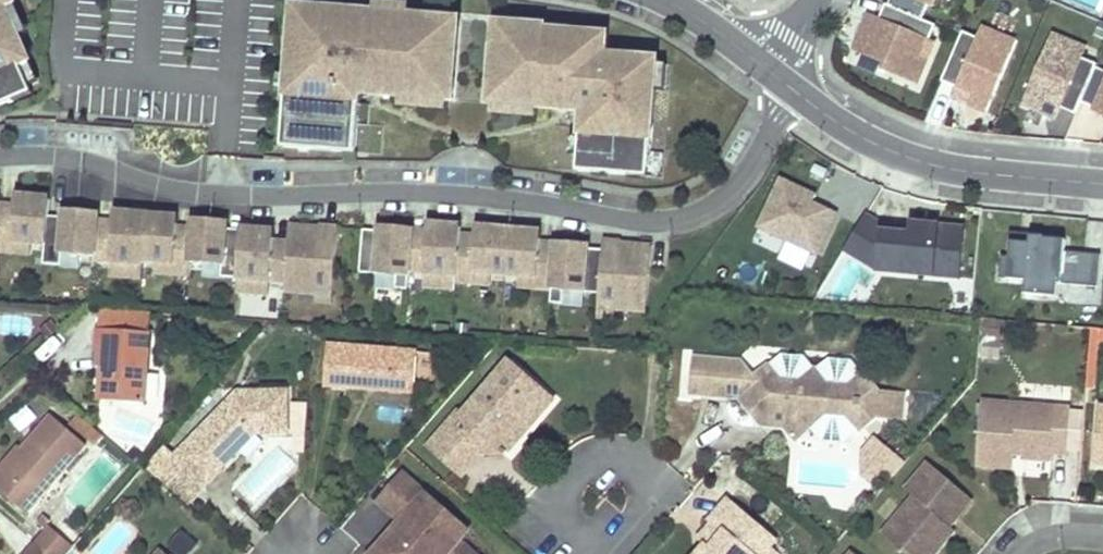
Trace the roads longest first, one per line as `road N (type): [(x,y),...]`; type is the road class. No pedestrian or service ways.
road 1 (residential): [(0,157),(70,158),(200,194),(432,194),(661,221),(698,211),(732,188),(795,91)]
road 2 (residential): [(795,91),(907,160),(1102,183)]
road 3 (residential): [(607,540),(634,530),(647,505),(641,478),(619,460),(591,461),(570,480),(571,521),(593,538)]
road 4 (residential): [(664,0),(773,75)]

